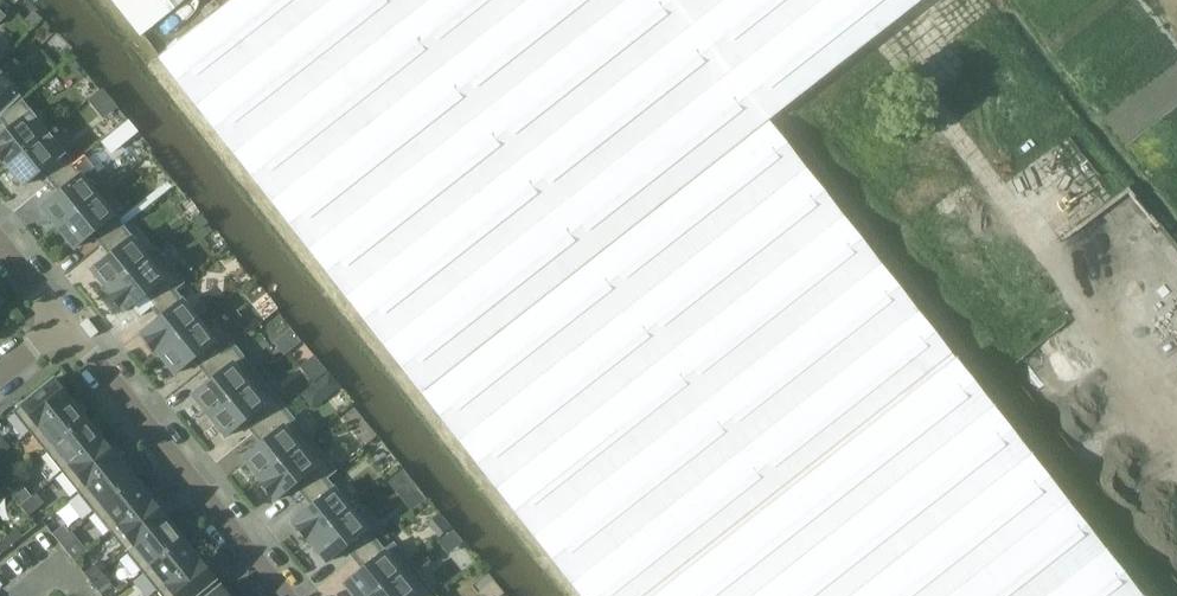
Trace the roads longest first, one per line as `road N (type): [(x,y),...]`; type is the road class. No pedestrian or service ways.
road 1 (residential): [(285,595),(66,324)]

